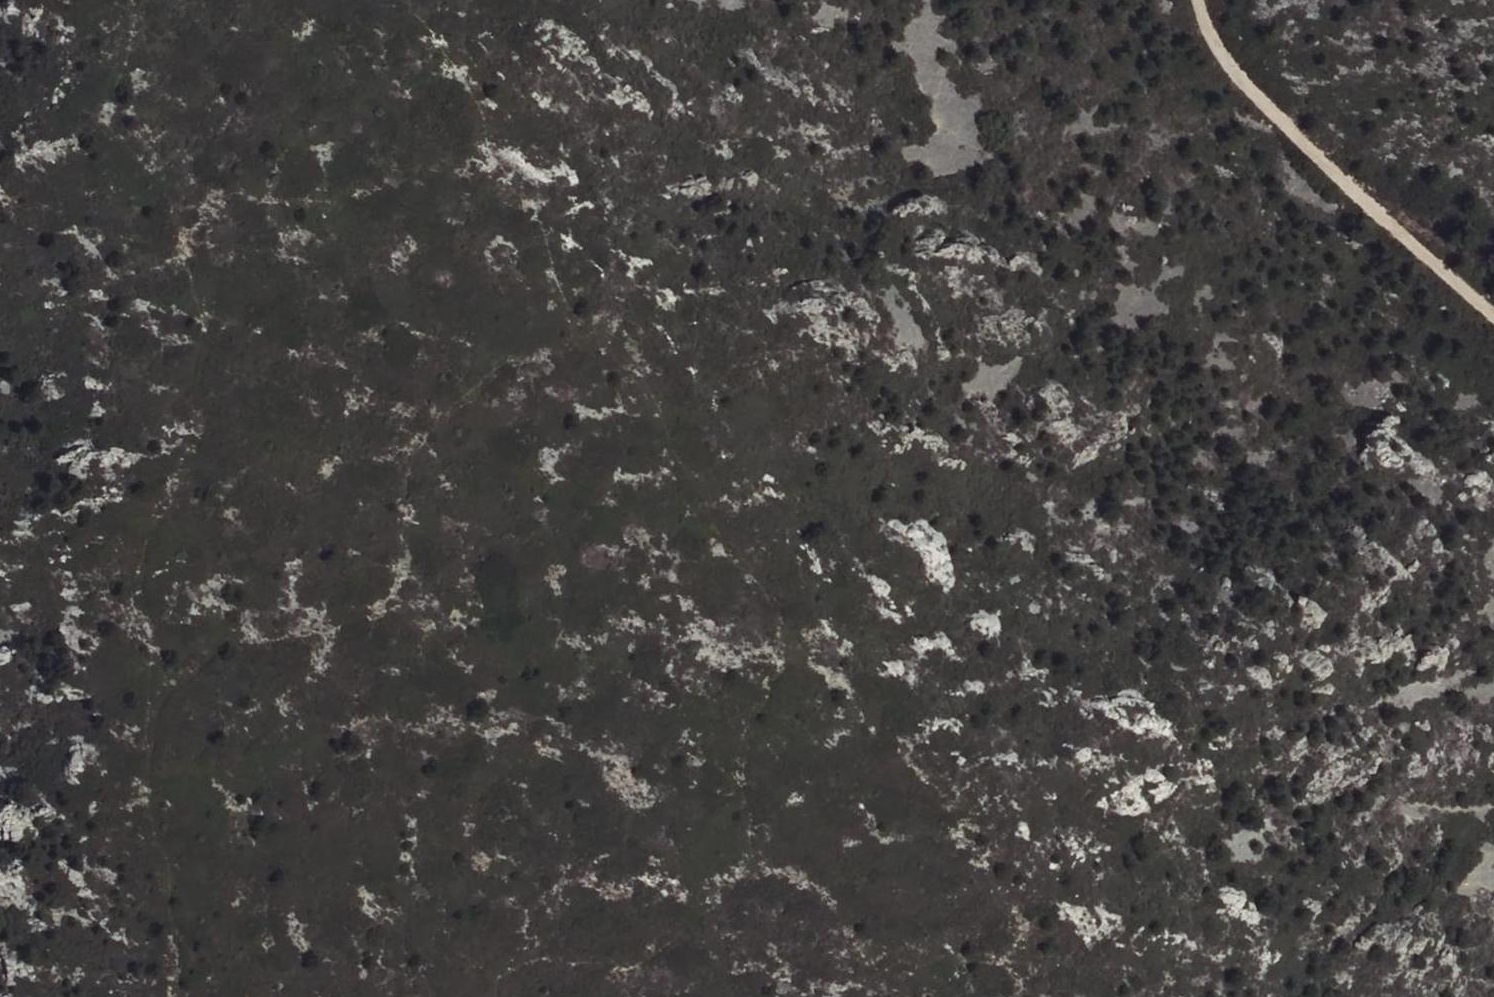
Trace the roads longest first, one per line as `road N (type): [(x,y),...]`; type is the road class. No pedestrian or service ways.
road 1 (track): [(1196,0),(1225,65),(1493,316)]

